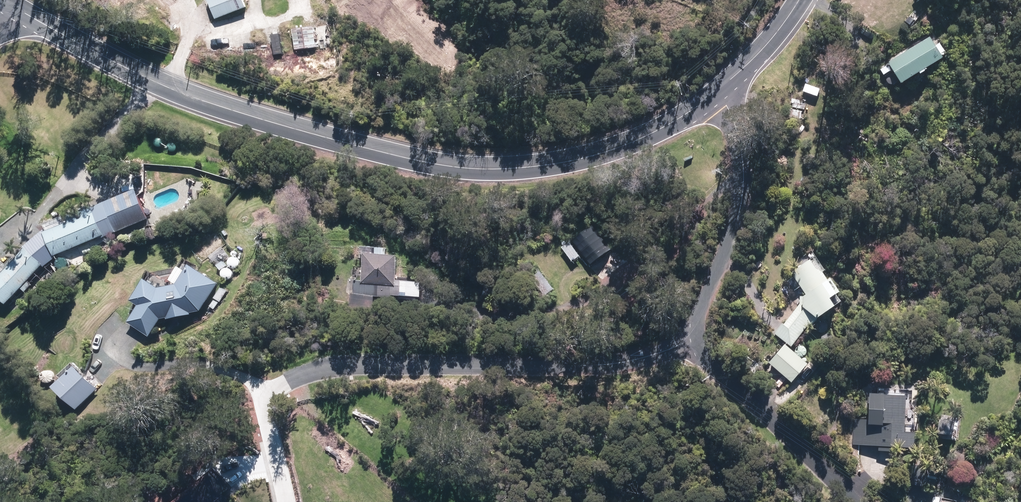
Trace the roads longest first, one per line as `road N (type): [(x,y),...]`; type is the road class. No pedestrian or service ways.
road 1 (tertiary): [(717,91),(667,125),(600,153),(533,167),(450,167),(185,95),(5,1)]
road 2 (residential): [(698,338),(565,371),(379,357),(281,387),(268,403),(266,427),(279,501)]
road 3 (residential): [(717,91),(732,115),(743,182),(735,224),(702,301),(698,338)]
road 4 (residential): [(698,338),(709,360),(855,501)]
road 5 (tertiary): [(799,0),(717,91)]

